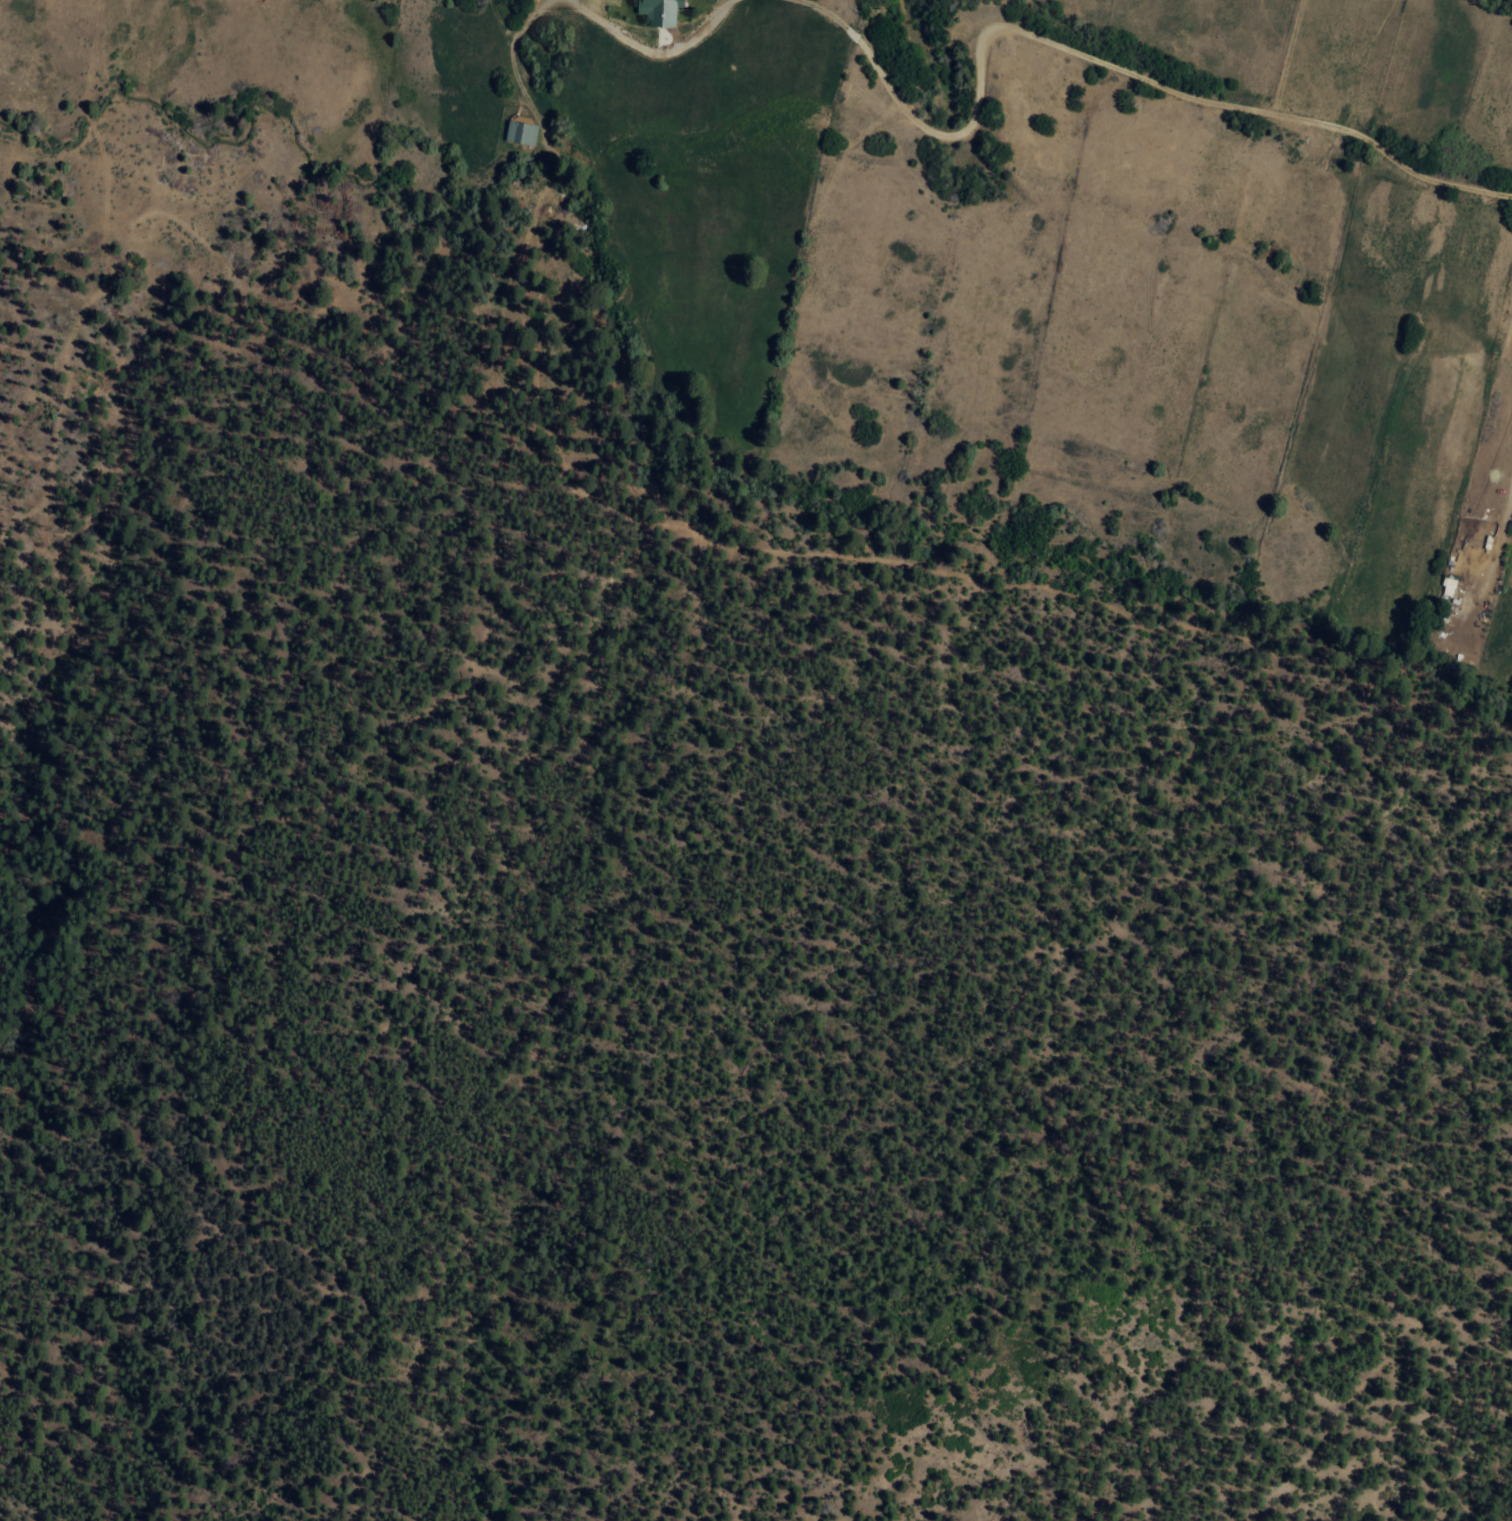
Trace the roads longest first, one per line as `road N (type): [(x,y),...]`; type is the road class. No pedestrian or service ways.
road 1 (residential): [(1511,225),(1215,136),(1028,57),(991,68)]

